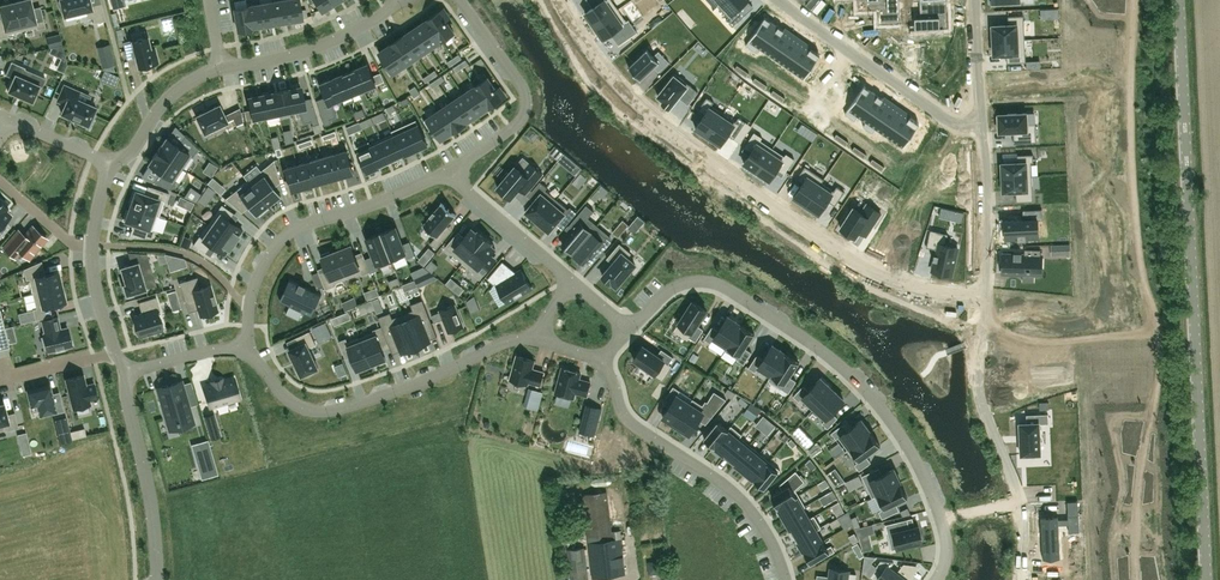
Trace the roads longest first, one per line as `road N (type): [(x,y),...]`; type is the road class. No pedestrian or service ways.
road 1 (unclassified): [(1206,579),(1179,0)]
road 2 (residential): [(557,0),(628,97),(765,200),(881,273),(986,297)]
road 3 (residential): [(622,326),(675,288),(715,283),(837,363),(878,404),(925,478),(945,539),(936,579)]
road 4 (residential): [(245,353),(285,399),(326,411),(403,388),(512,341),(542,342)]
road 5 (residential): [(245,353),(253,289),(283,237),(451,168)]
road 6 (residential): [(600,361),(631,423),(728,486),(752,511),(786,579)]
road 7 (residential): [(779,0),(952,121),(984,124)]
road 8 (residential): [(451,168),(504,134),(526,107),(522,85),(460,0)]
road 9 (residential): [(129,372),(157,579)]
road 10 (residential): [(222,68),(320,46),(398,0)]
road 11 (residential): [(984,124),(986,297)]
road 12 (residential): [(451,168),(571,289)]
road 13 (residential): [(222,68),(167,100),(113,167)]
road 14 (residential): [(976,0),(984,124)]

